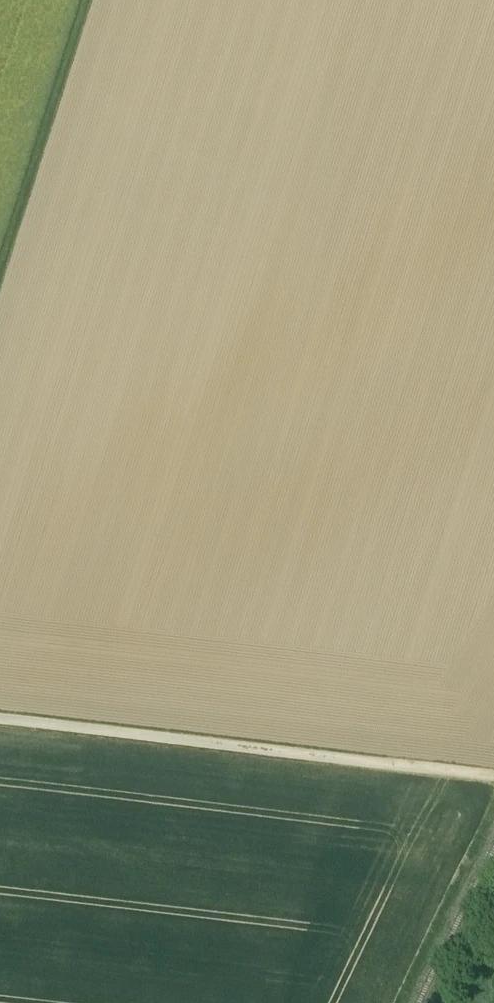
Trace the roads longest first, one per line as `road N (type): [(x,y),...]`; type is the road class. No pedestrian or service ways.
road 1 (track): [(0,722),(493,780)]
road 2 (track): [(0,278),(88,0)]

